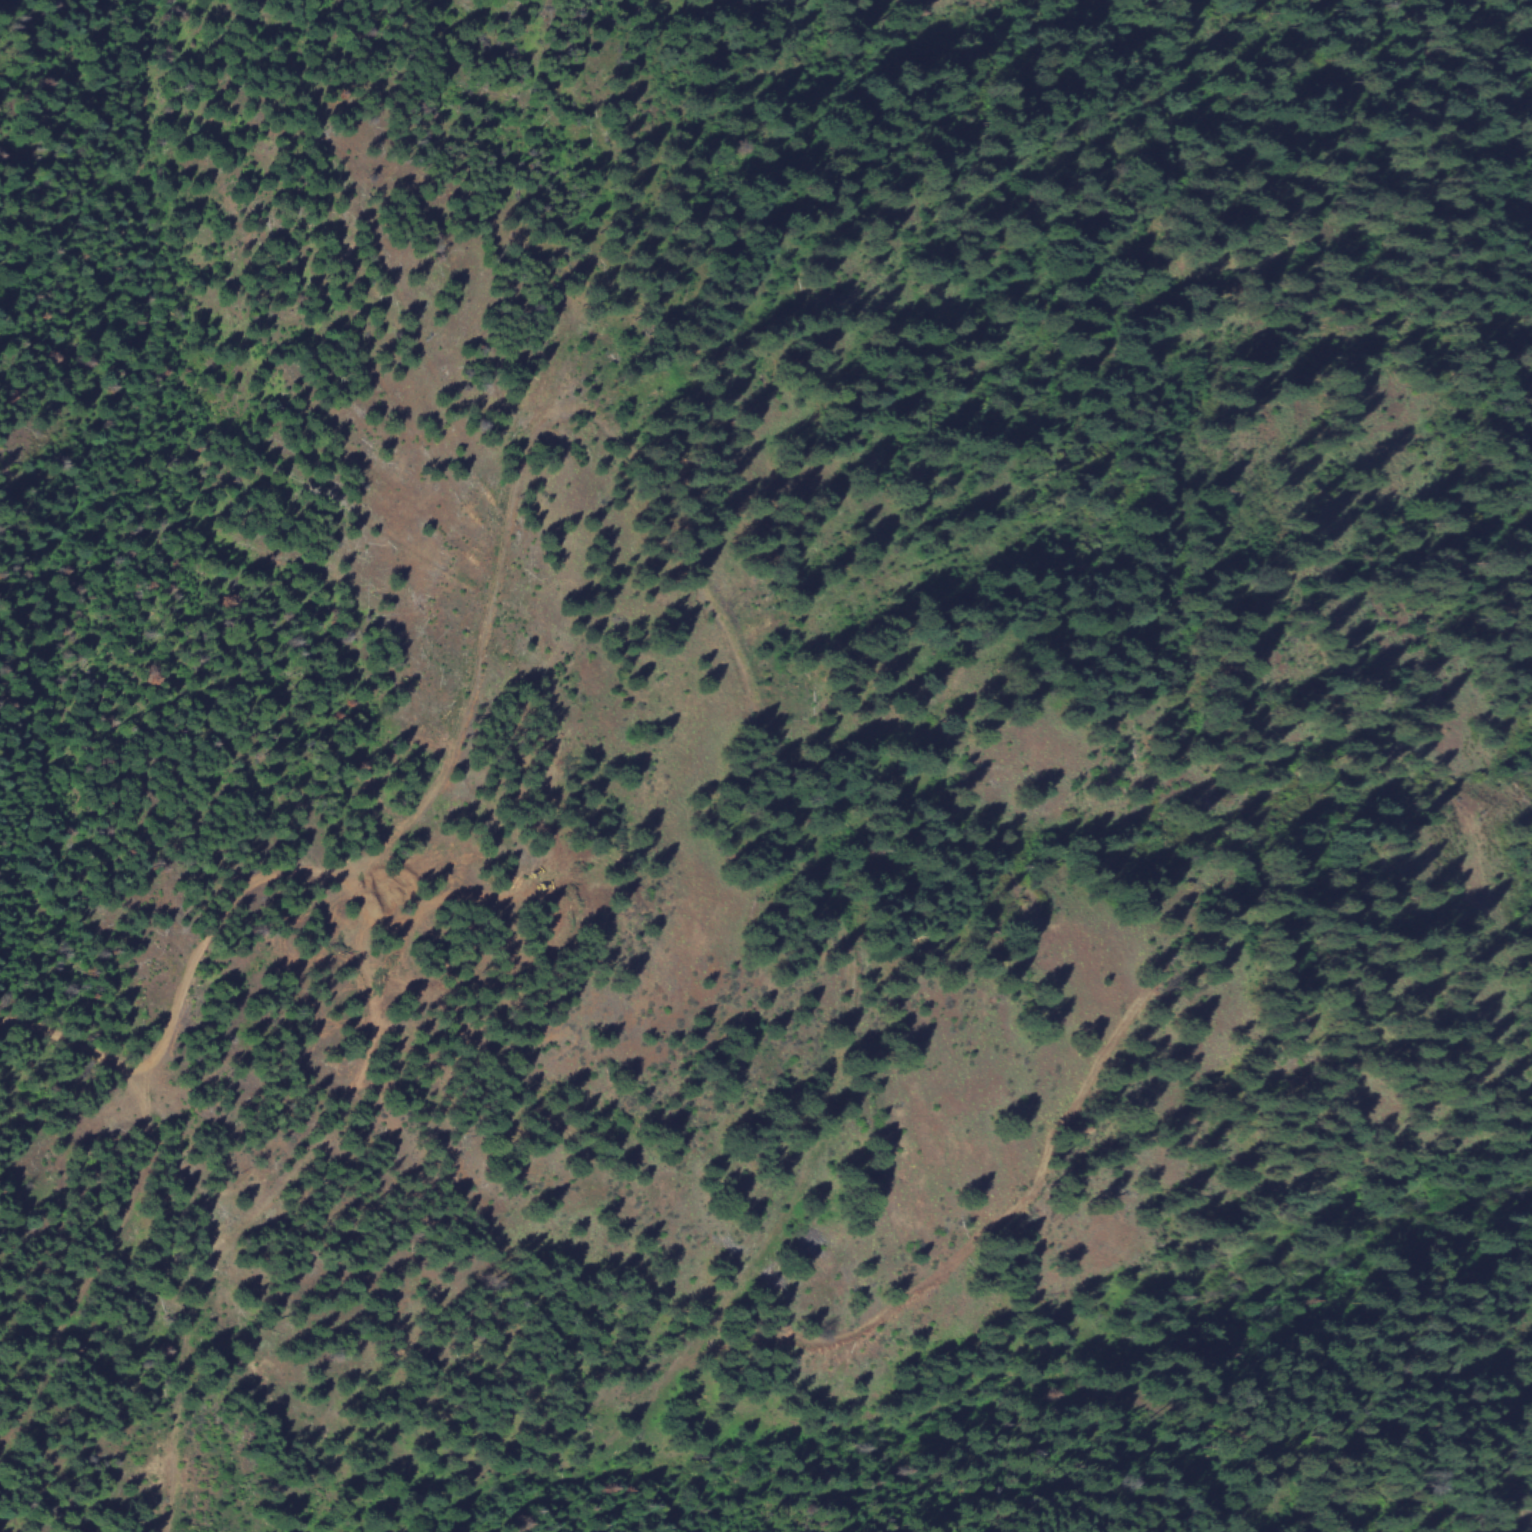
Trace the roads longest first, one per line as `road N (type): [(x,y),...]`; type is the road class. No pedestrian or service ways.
road 1 (residential): [(632,1415),(741,1282),(777,1191),(783,856),(753,723),(626,498),(559,498),(523,534),(462,747),(360,826),(226,893),(75,1032),(0,1033)]

